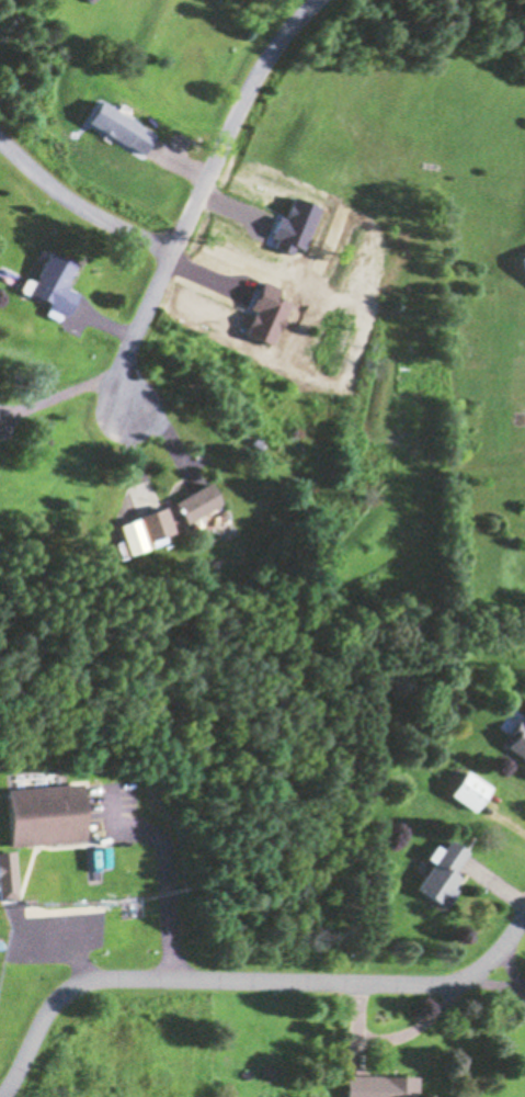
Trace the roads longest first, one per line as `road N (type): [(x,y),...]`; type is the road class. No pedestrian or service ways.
road 1 (residential): [(0,1094),(48,998),(73,980),(445,982),(473,970),(524,909)]
road 2 (residential): [(312,0),(270,52),(237,111),(133,333),(123,415)]
road 3 (residential): [(0,141),(73,204),(173,249)]

